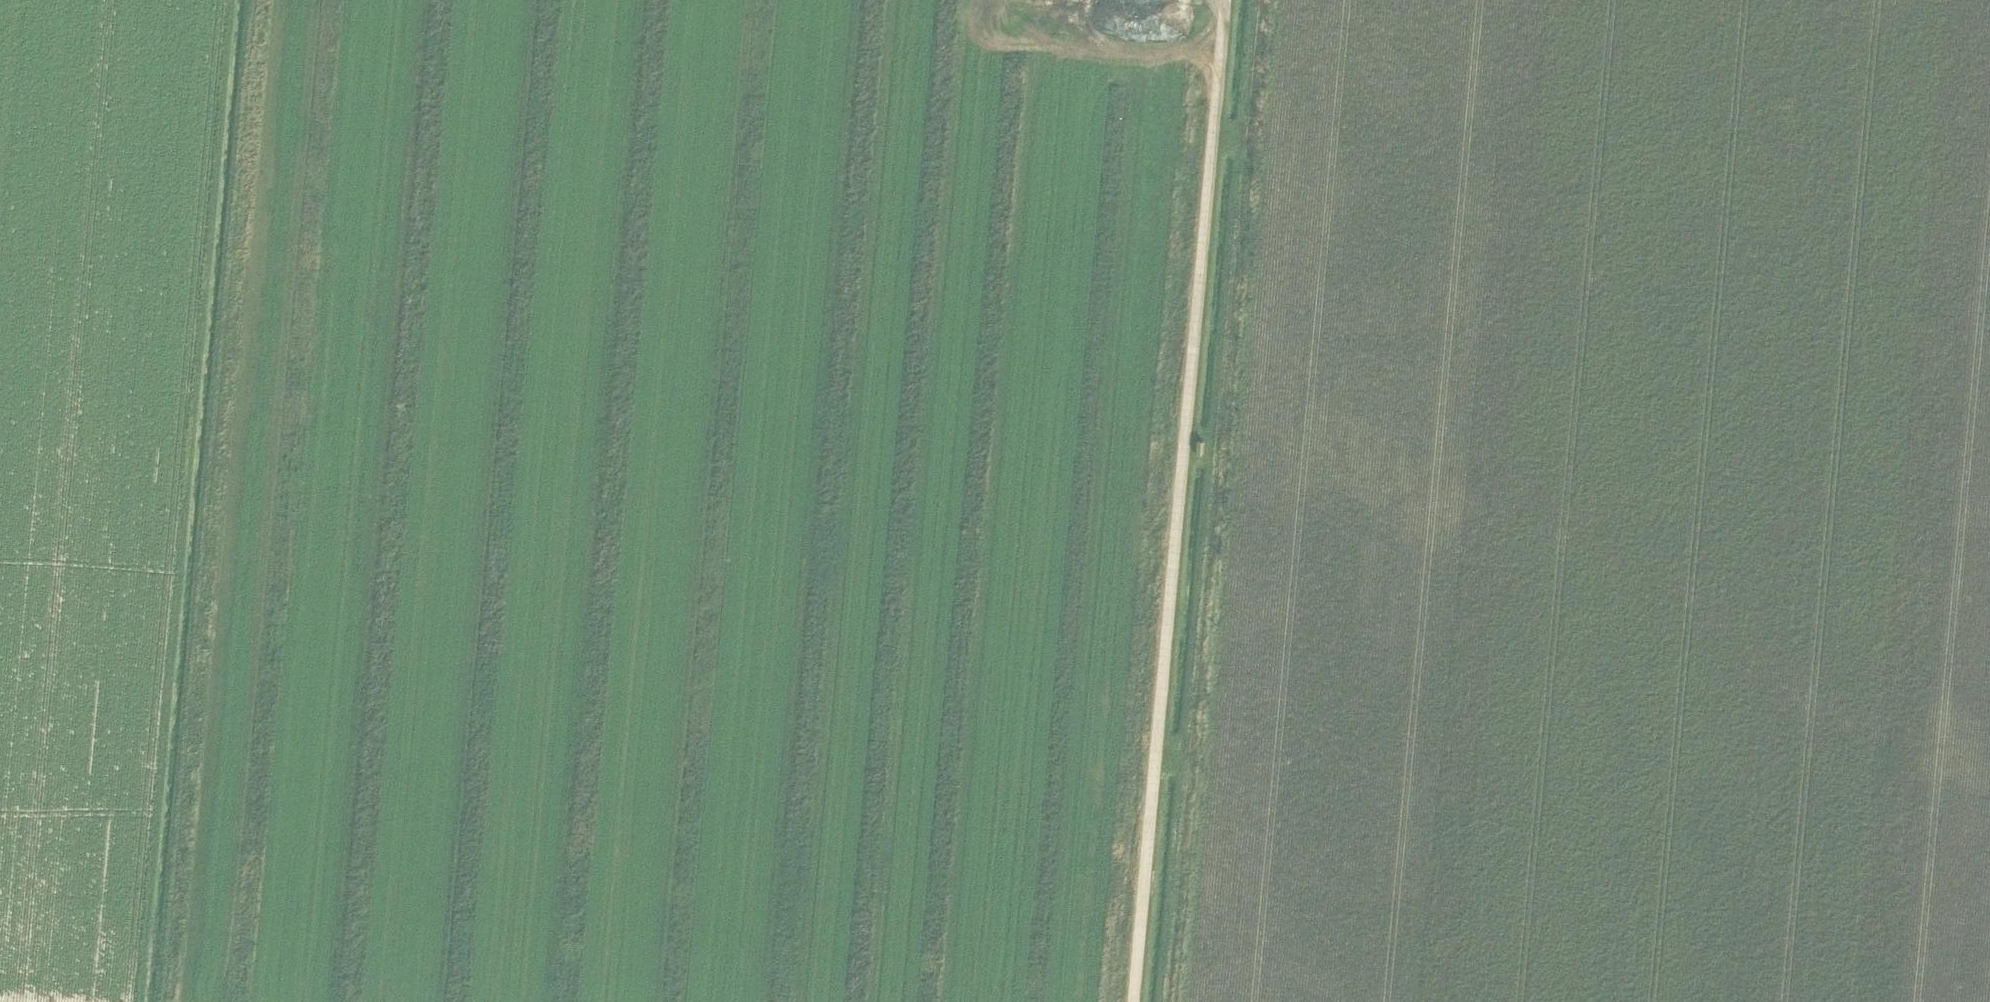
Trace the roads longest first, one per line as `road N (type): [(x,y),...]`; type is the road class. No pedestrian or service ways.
road 1 (track): [(1135,1001),(1224,0)]

